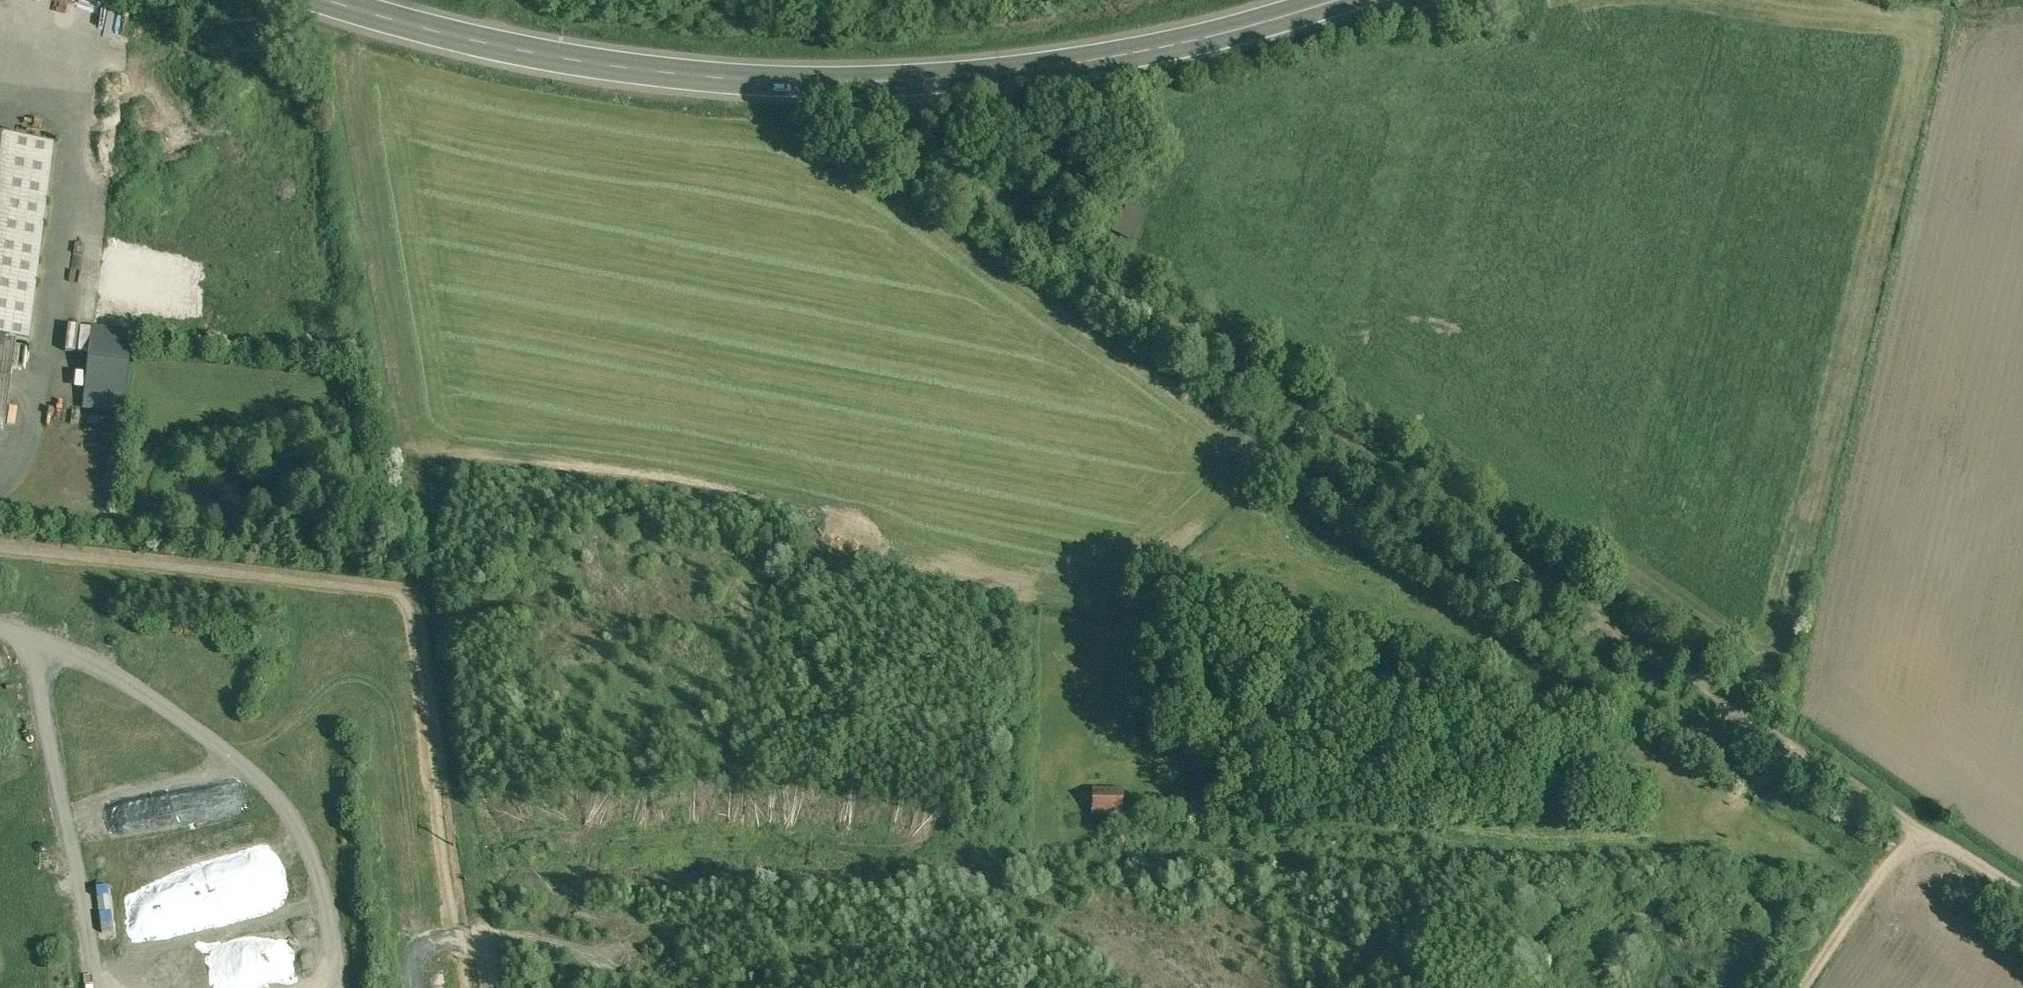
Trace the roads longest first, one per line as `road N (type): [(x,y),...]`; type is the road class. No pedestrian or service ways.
road 1 (secondary): [(331,0),(432,30),(661,73),(879,82),(1096,61),(1339,0)]
road 2 (track): [(90,987),(72,837),(24,636),(0,634)]
road 3 (track): [(1920,821),(1805,987)]
road 4 (track): [(1920,821),(1799,731)]
road 5 (track): [(0,518),(19,520),(33,408)]
road 6 (track): [(2022,892),(1920,821)]

